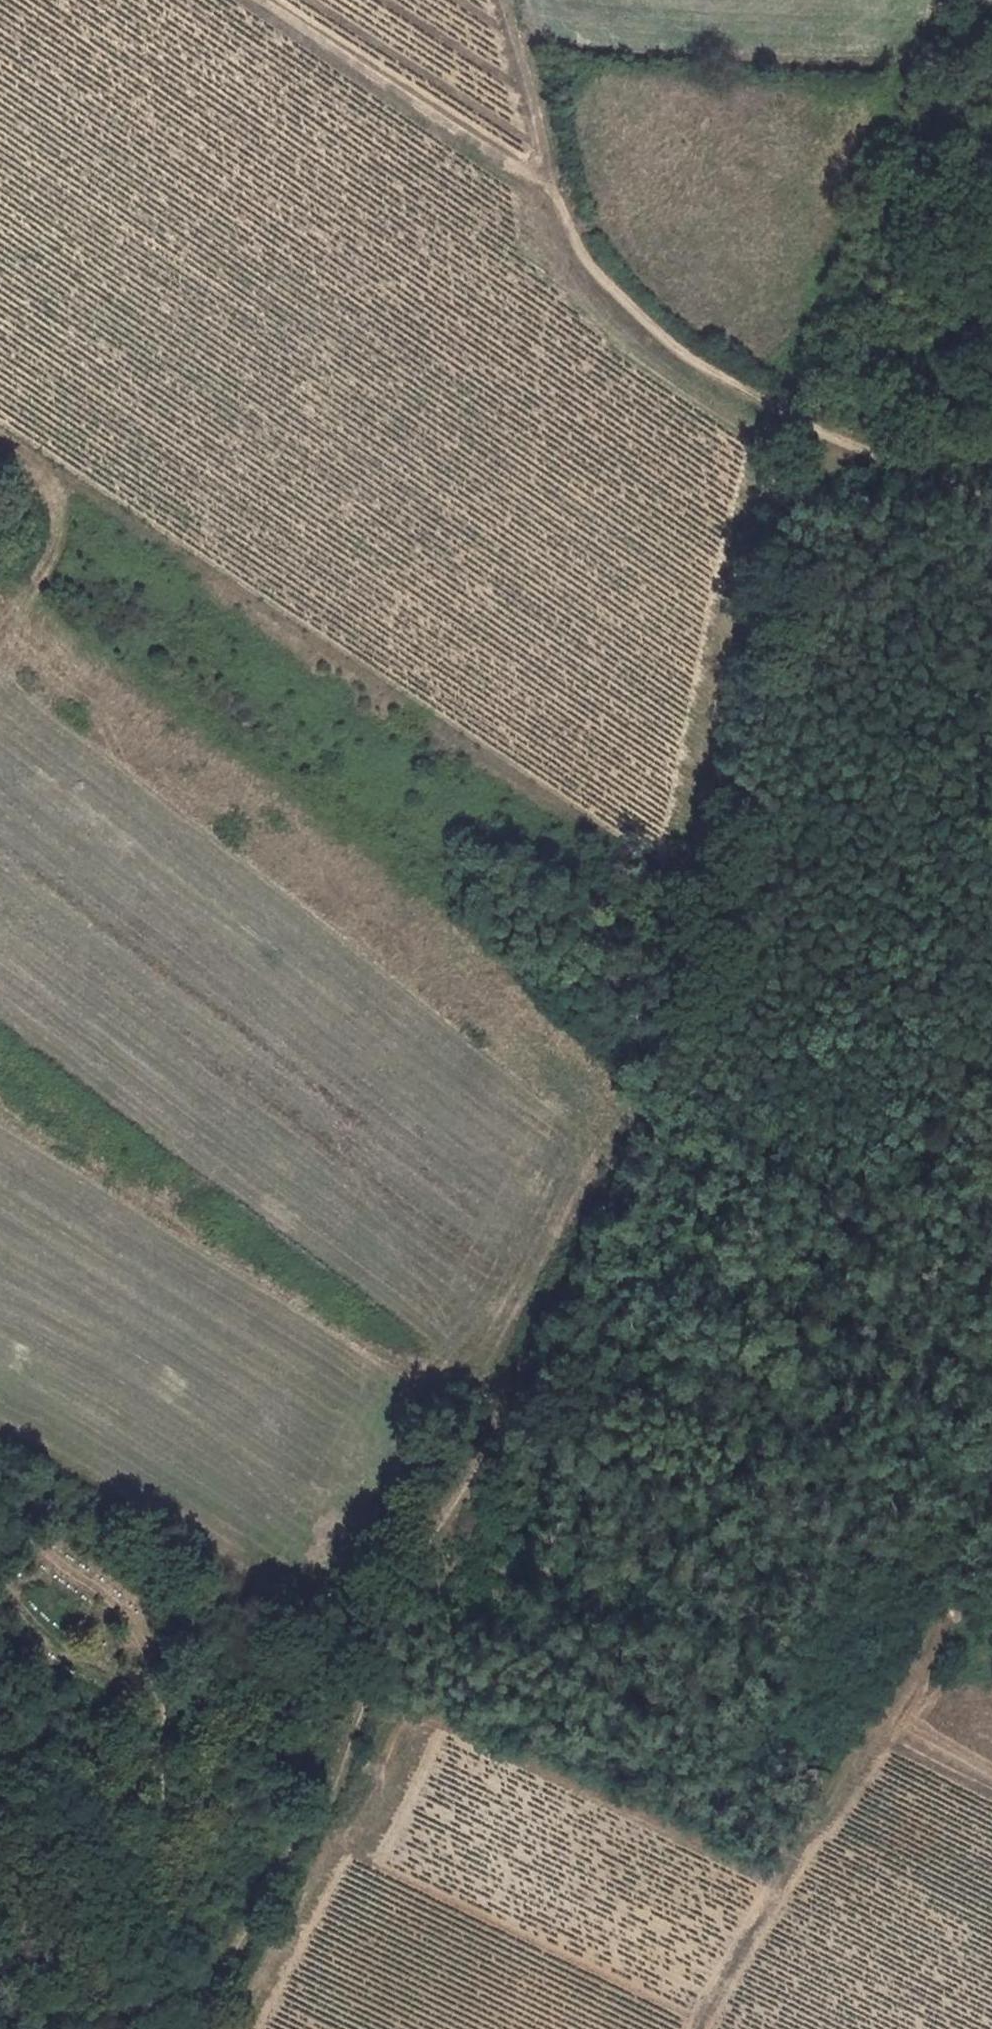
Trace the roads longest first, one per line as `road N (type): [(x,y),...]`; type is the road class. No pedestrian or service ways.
road 1 (track): [(991,496),(784,412),(701,367),(592,268),(573,229)]
road 2 (track): [(573,229),(260,0)]
road 3 (track): [(0,1764),(29,1787),(58,1829),(122,1968),(161,2028)]
road 4 (track): [(573,229),(508,0)]

